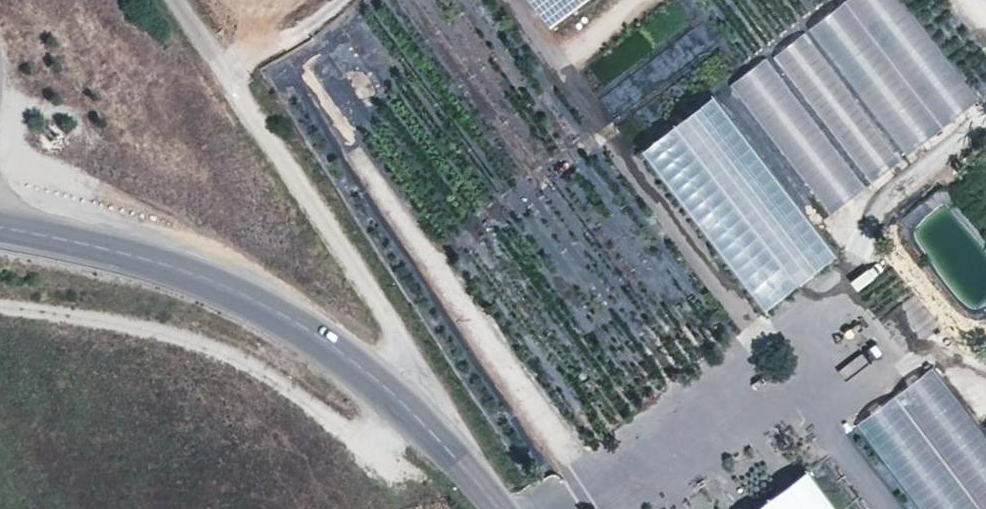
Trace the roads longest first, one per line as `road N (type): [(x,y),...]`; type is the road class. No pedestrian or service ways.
road 1 (tertiary): [(497,508),(395,397),(328,342),(263,303),(161,262),(0,225)]
road 2 (track): [(174,0),(392,333),(408,379),(395,397)]

